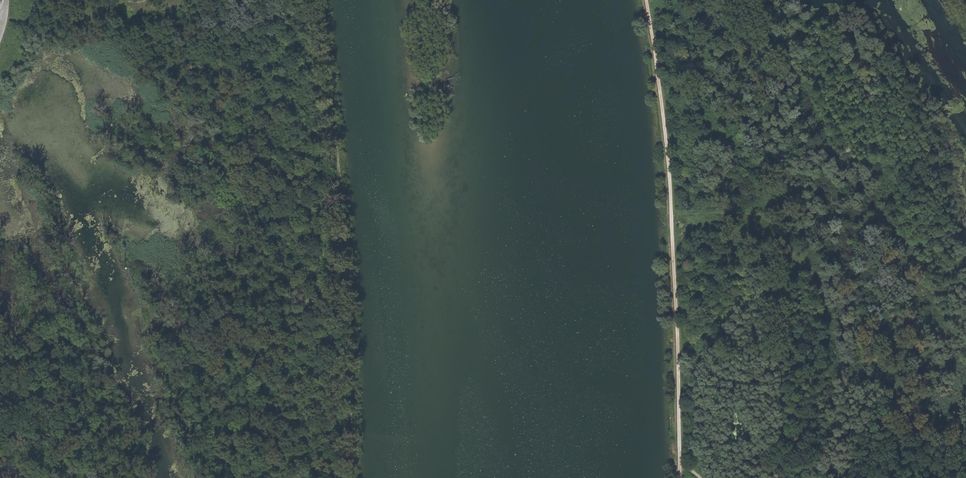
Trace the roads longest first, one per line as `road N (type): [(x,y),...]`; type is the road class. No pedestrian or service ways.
road 1 (track): [(352,477),(346,236),(321,0)]
road 2 (track): [(647,0),(662,102),(680,462)]

